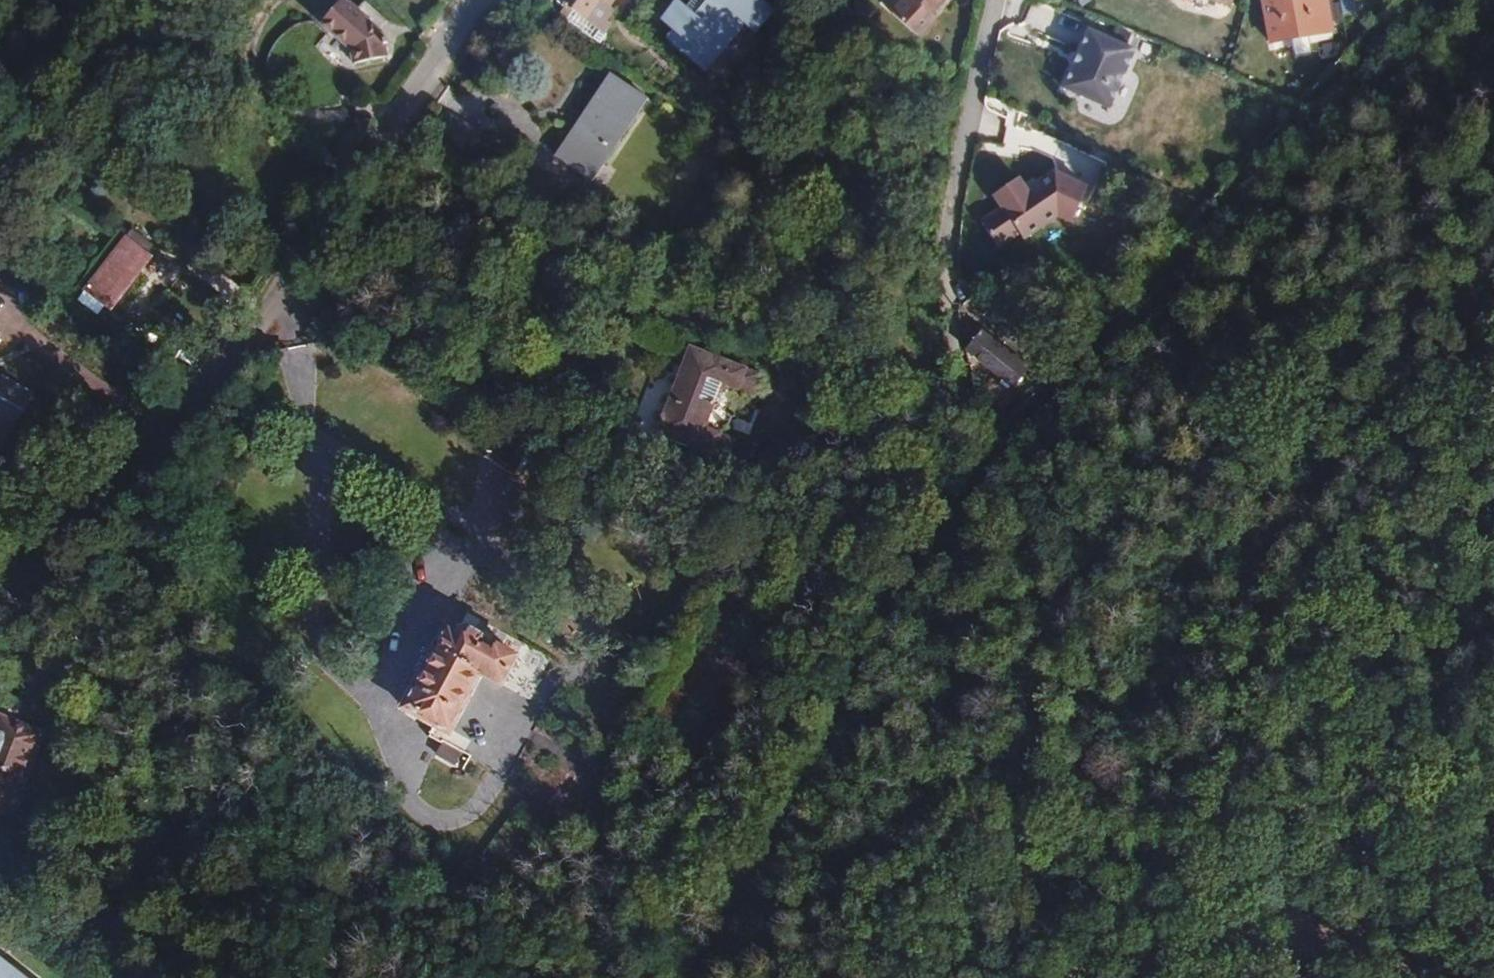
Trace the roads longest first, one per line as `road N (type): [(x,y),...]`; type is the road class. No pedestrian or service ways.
road 1 (track): [(939,490),(993,873),(1493,829)]
road 2 (track): [(940,977),(993,873),(1239,582),(1493,308)]
road 3 (residential): [(487,0),(123,472),(0,576)]
road 4 (track): [(664,977),(939,490),(963,434)]
road 5 (residential): [(963,434),(951,213),(1005,0)]

